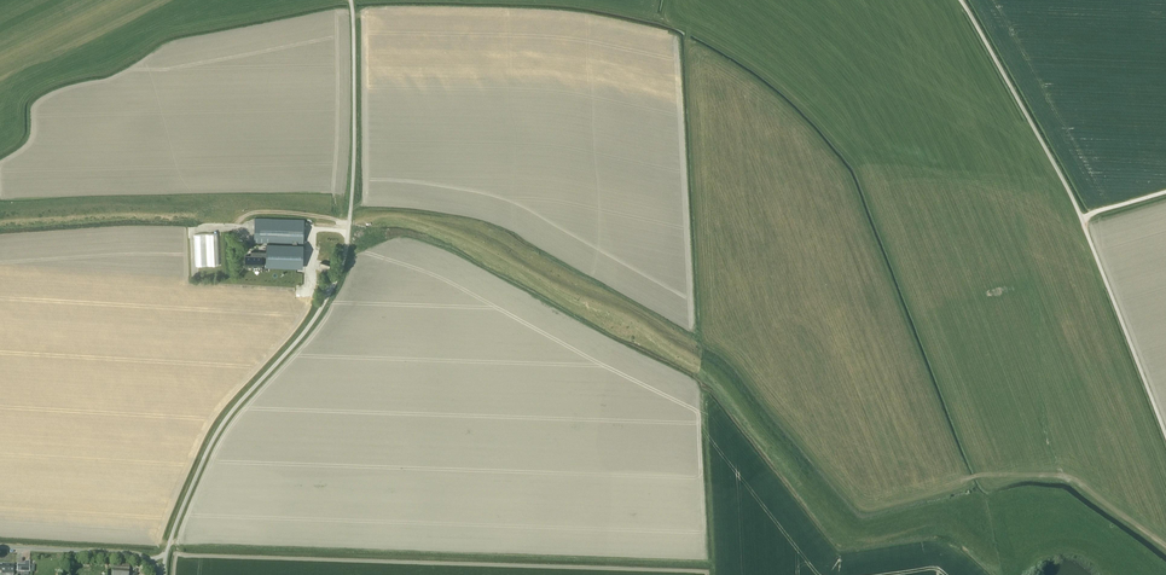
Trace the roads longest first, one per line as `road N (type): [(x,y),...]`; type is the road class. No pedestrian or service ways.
road 1 (unclassified): [(165,554),(216,433),(311,323),(343,262),(355,152),(351,0)]
road 2 (track): [(855,499),(874,503),(982,473),(1069,473),(1165,544)]
road 3 (unclassified): [(1165,435),(1082,218)]
road 4 (unclassified): [(0,546),(150,560)]

